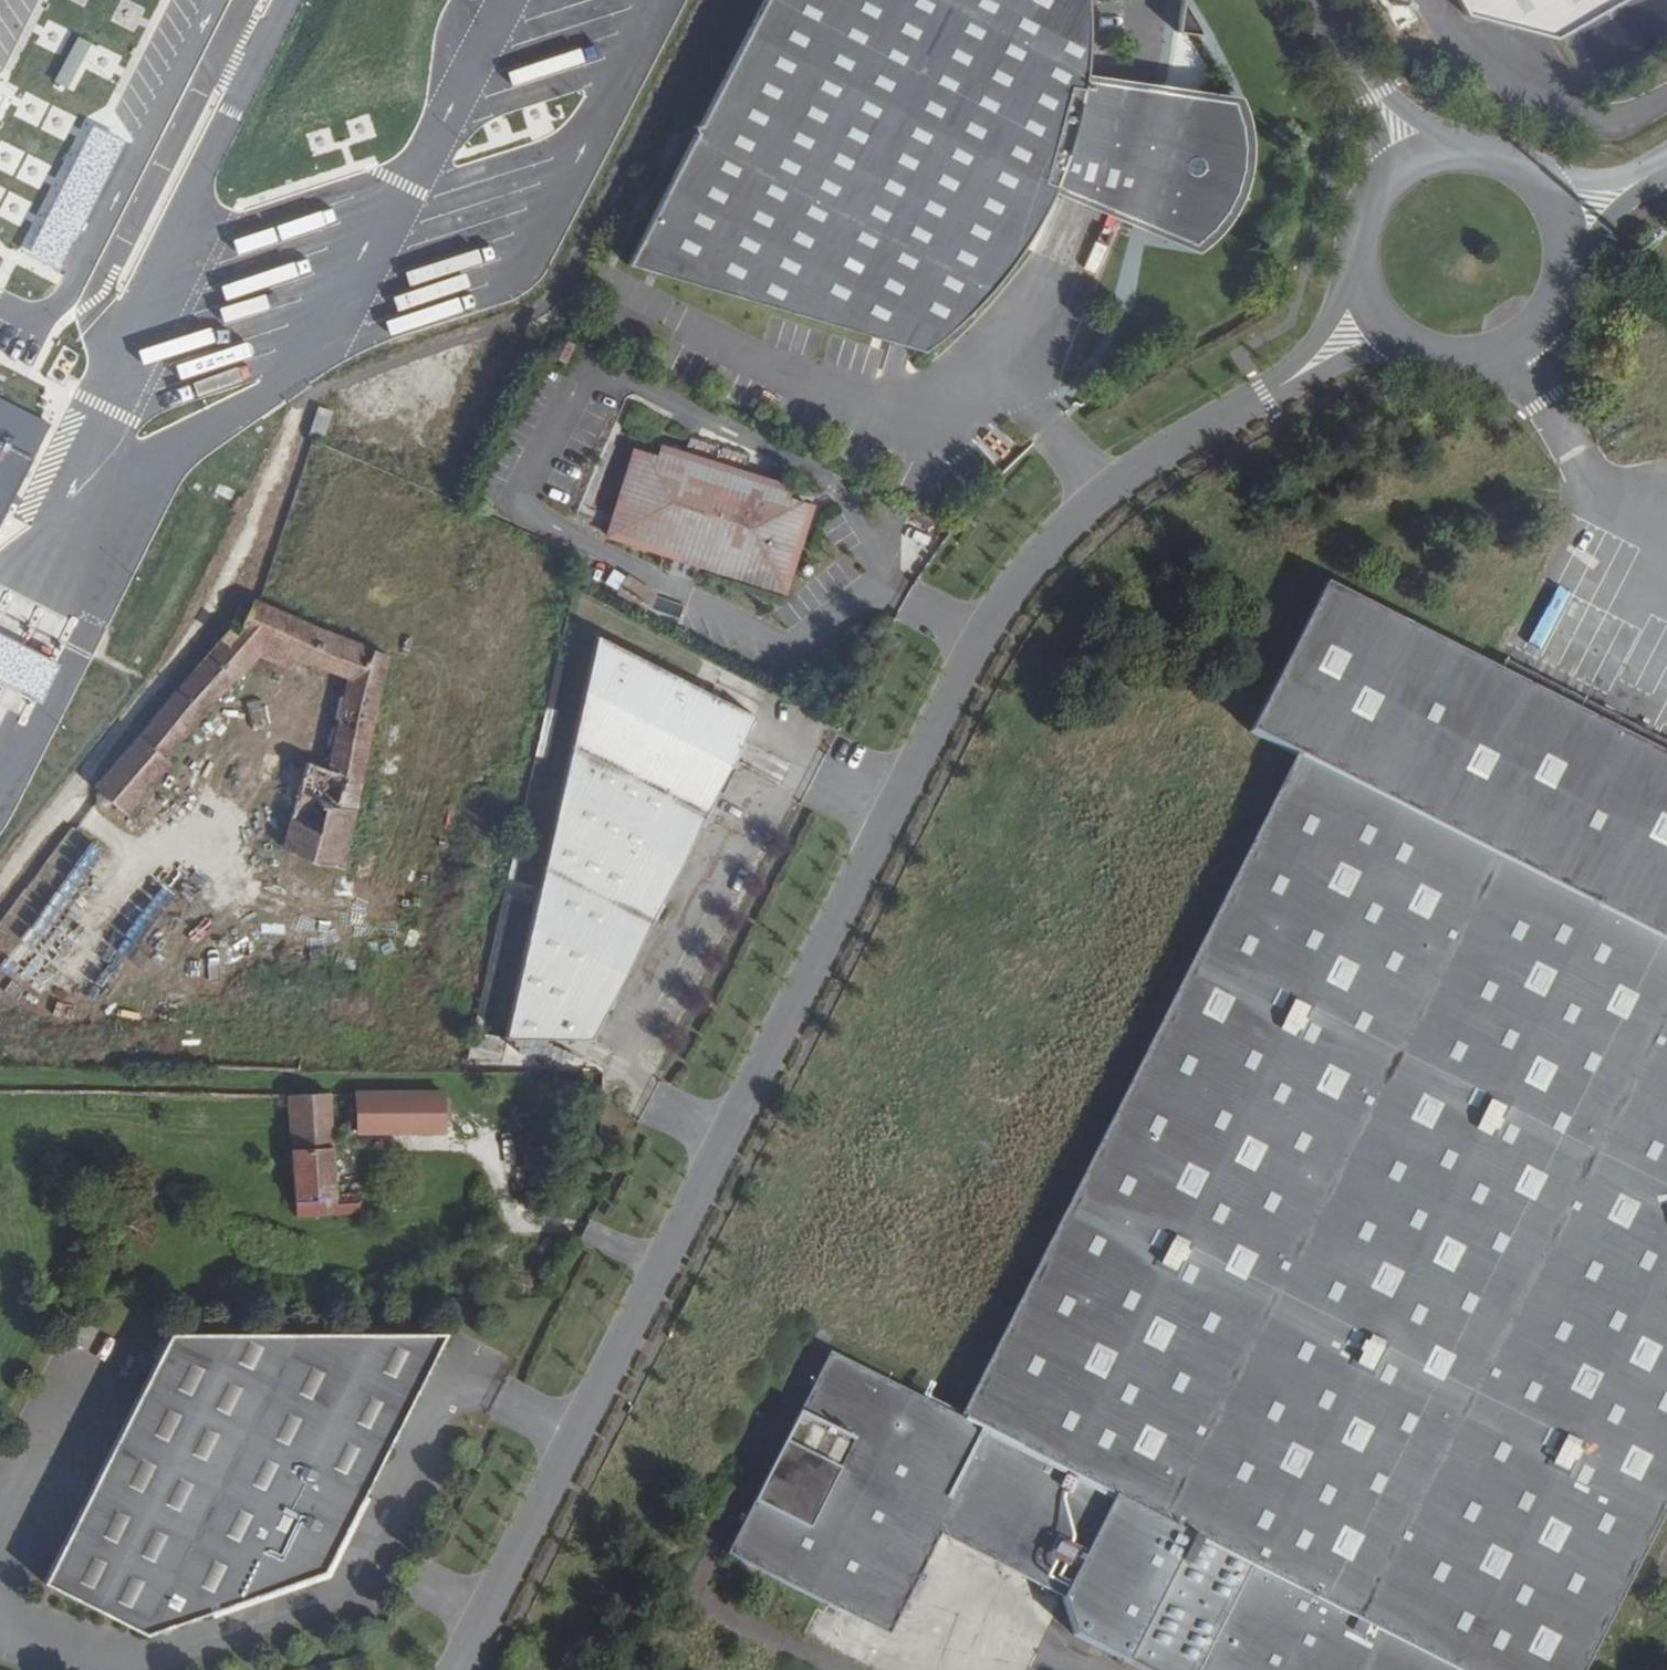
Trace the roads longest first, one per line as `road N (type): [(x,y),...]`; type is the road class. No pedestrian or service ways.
road 1 (tertiary): [(457,1669),(983,633),(1035,555),(1102,489),(1384,324)]
road 2 (tertiary): [(1384,324),(1412,346),(1447,357),(1483,356),(1516,343),(1560,289),(1566,254),(1559,219)]
road 3 (tertiary): [(1412,164),(1320,0)]
road 4 (tertiary): [(1412,164),(1387,182),(1359,237),(1367,298),(1384,324)]
road 5 (tertiary): [(1559,219),(1542,189),(1515,166),(1481,153),(1446,152),(1412,164)]

